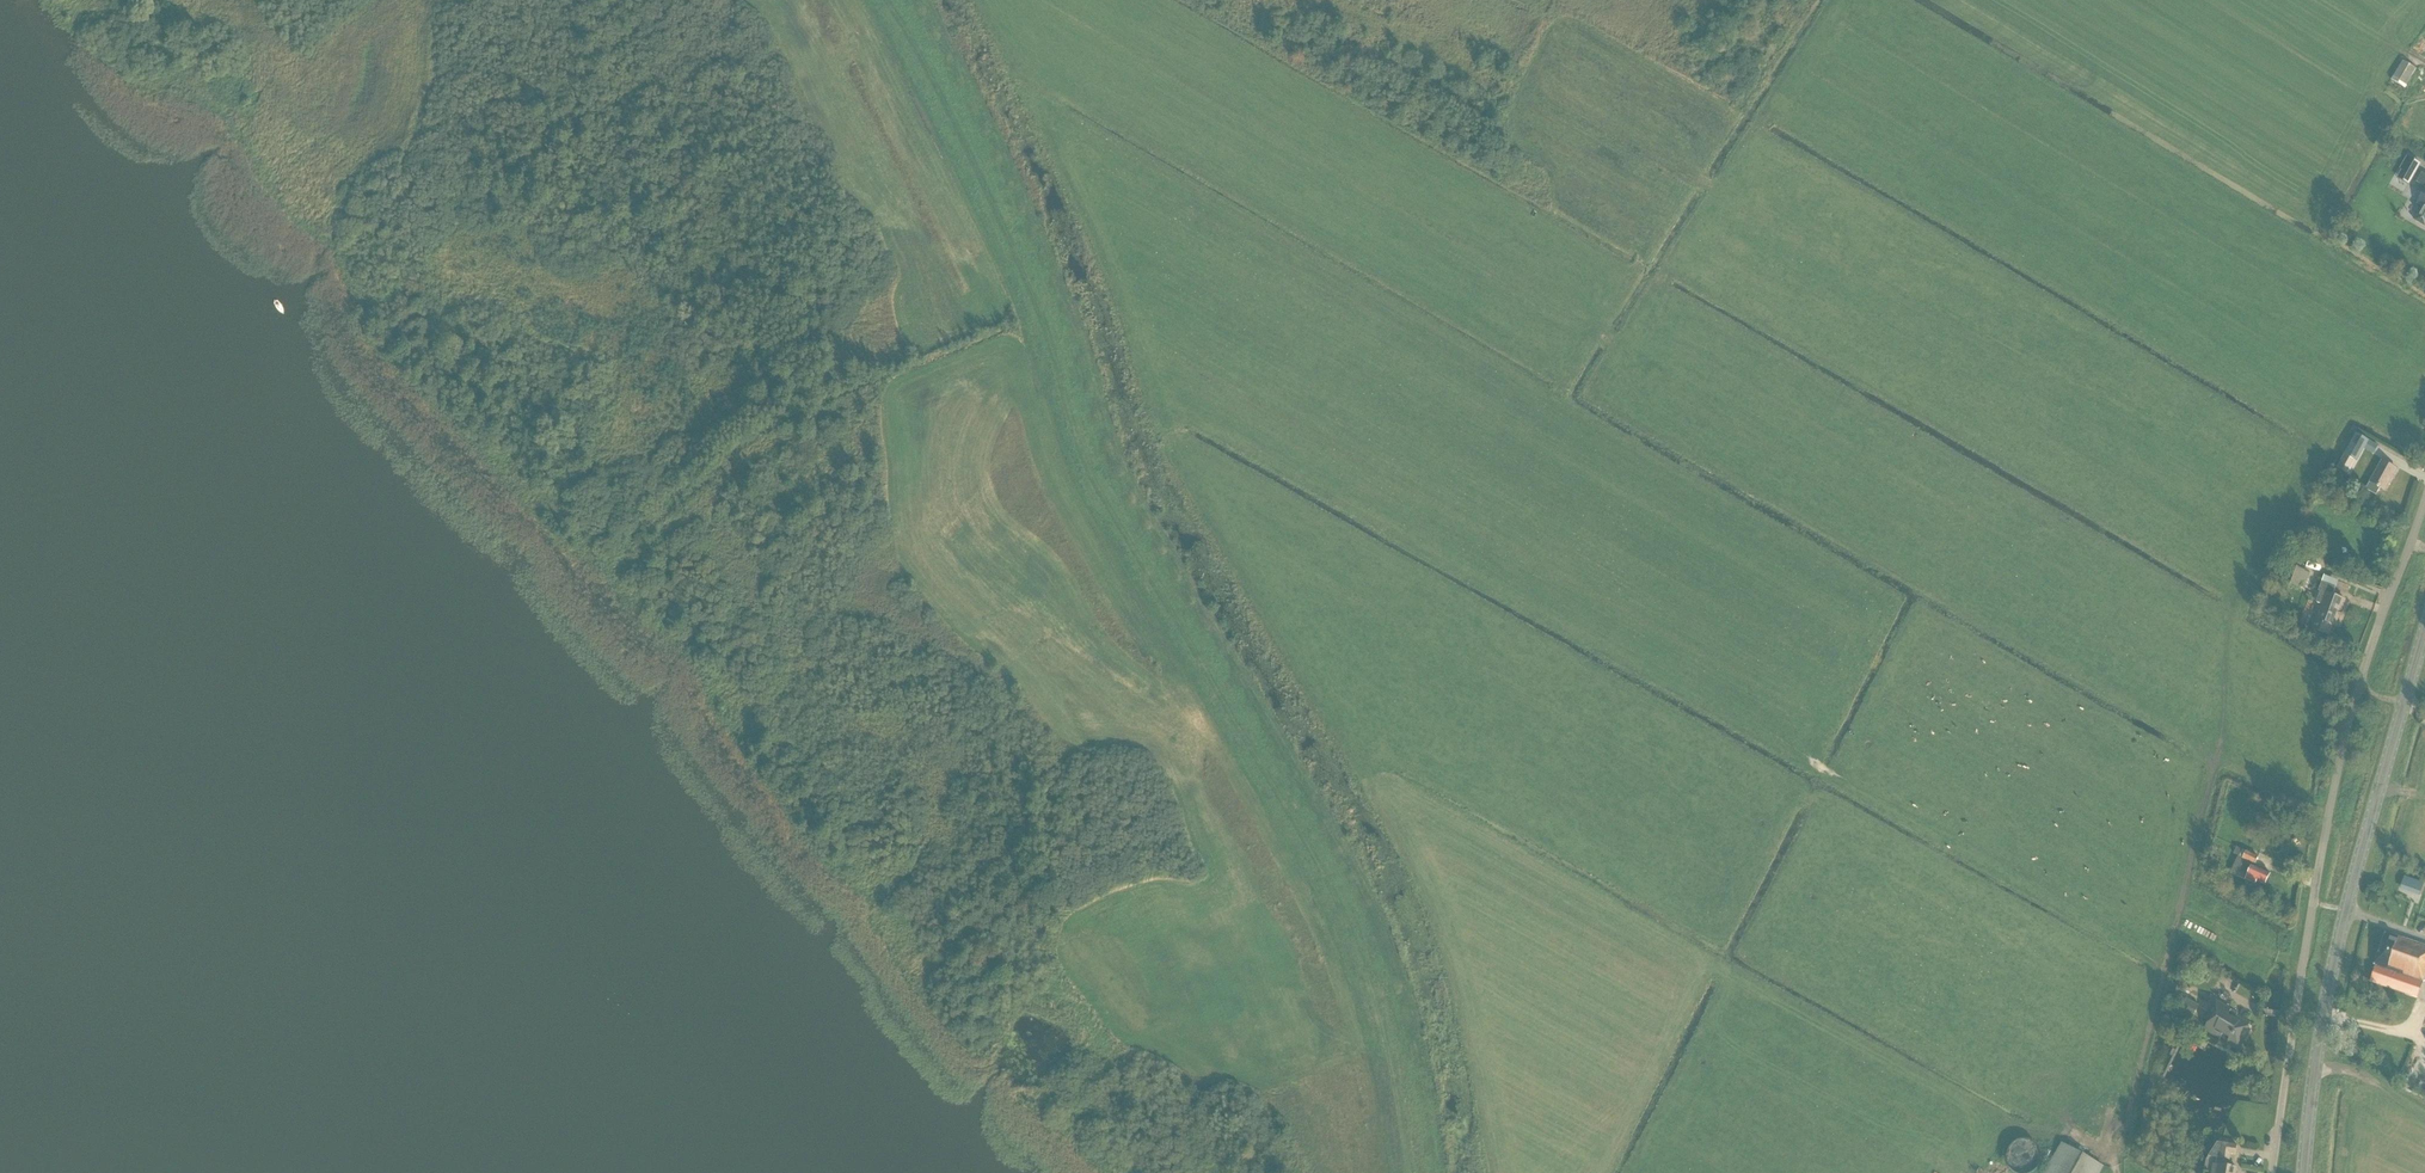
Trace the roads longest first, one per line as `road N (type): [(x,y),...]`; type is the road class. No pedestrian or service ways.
road 1 (unclassified): [(2271,1172),(2330,799),(2358,689),(2424,496)]
road 2 (secondary): [(2303,1172),(2335,957),(2424,629)]

